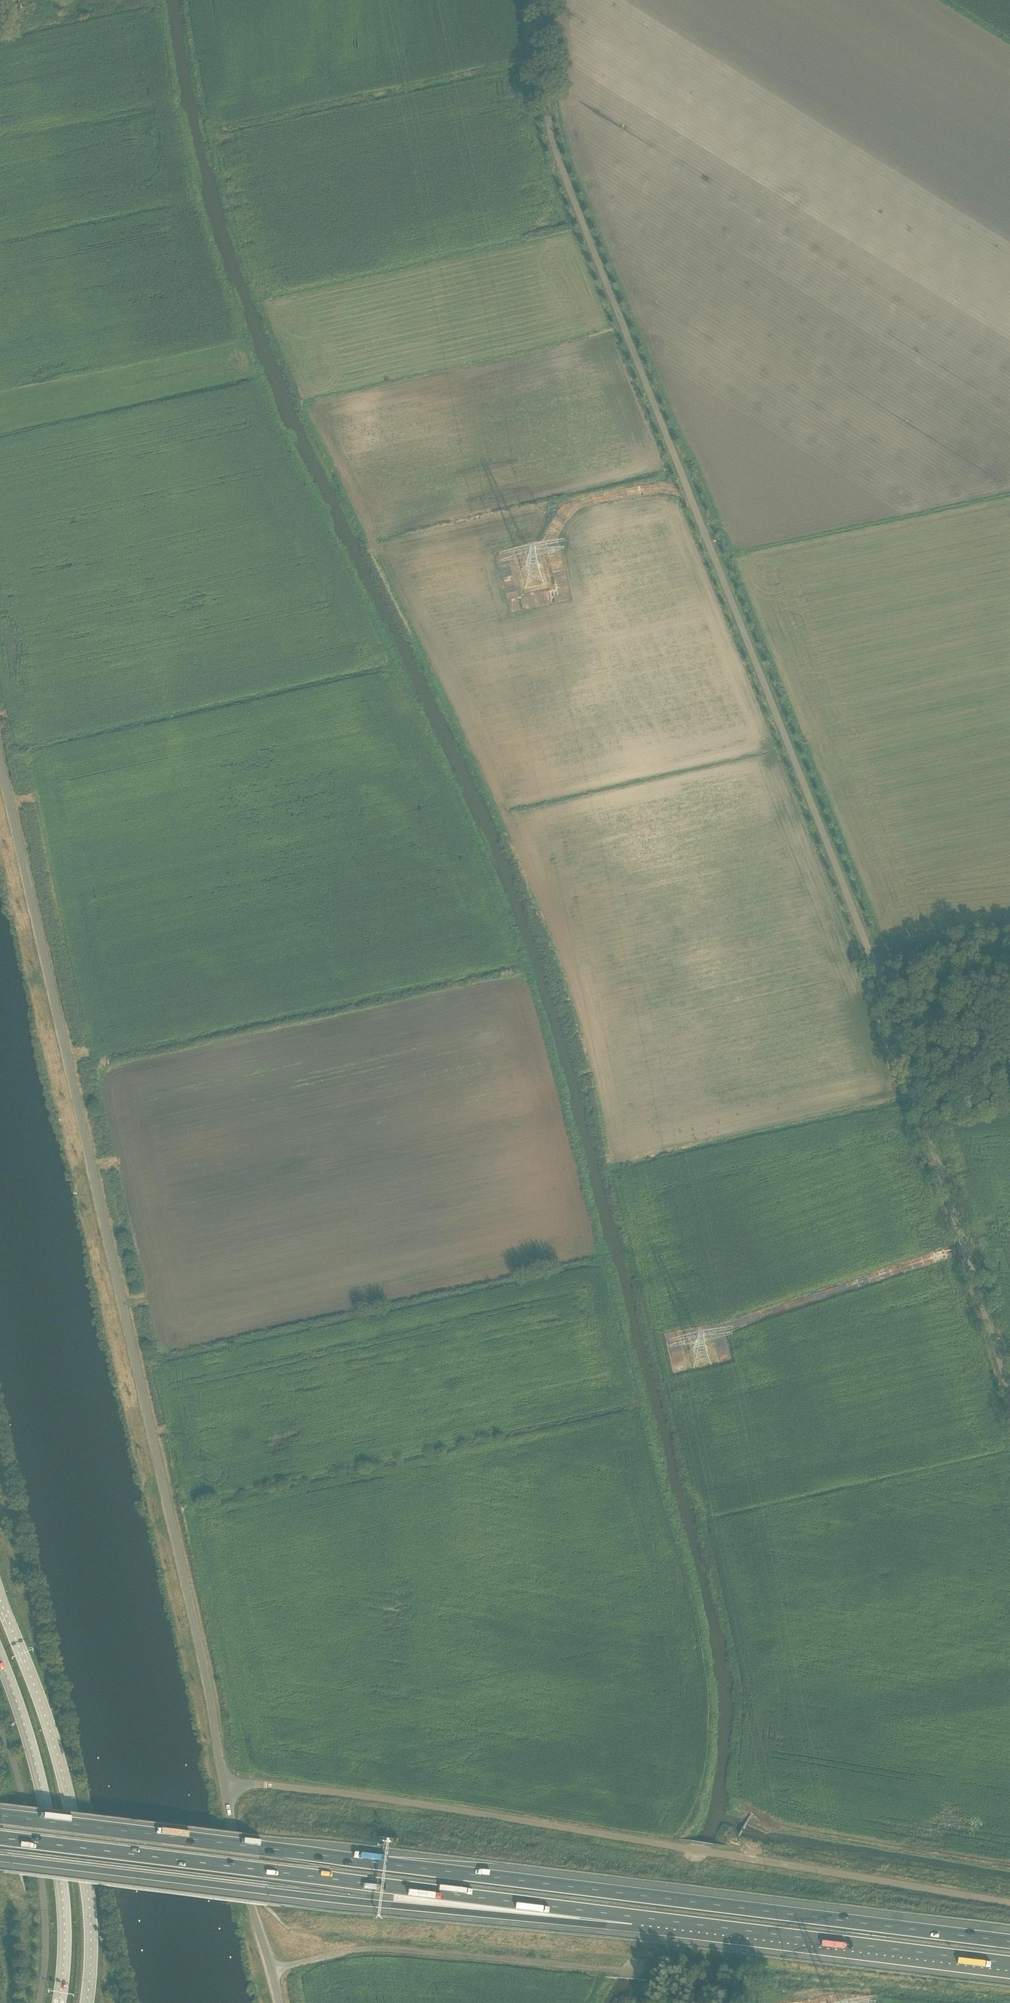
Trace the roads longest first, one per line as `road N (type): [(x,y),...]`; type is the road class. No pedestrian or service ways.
road 1 (unclassified): [(1009,1395),(870,950),(575,216),(539,67),(535,0)]
road 2 (unclassified): [(223,1787),(207,1685),(0,762)]
road 3 (motorway): [(1009,1938),(0,1816)]
road 4 (unclassified): [(223,1787),(250,1784),(725,1854),(1009,1902)]
road 5 (motorway): [(0,1838),(634,1916)]
road 6 (motorway): [(0,1859),(566,1922),(634,1916)]
road 7 (primary): [(87,2002),(90,1916),(79,1837),(50,1728),(0,1598)]
road 8 (motorway): [(634,1916),(1009,1963)]
road 9 (track): [(272,1969),(368,1949),(633,1974)]
road 10 (primary): [(0,1658),(58,1861),(64,1929),(59,2002)]
road 11 (unclassified): [(279,2002),(223,1787)]
road 12 (track): [(870,950),(1009,937)]

